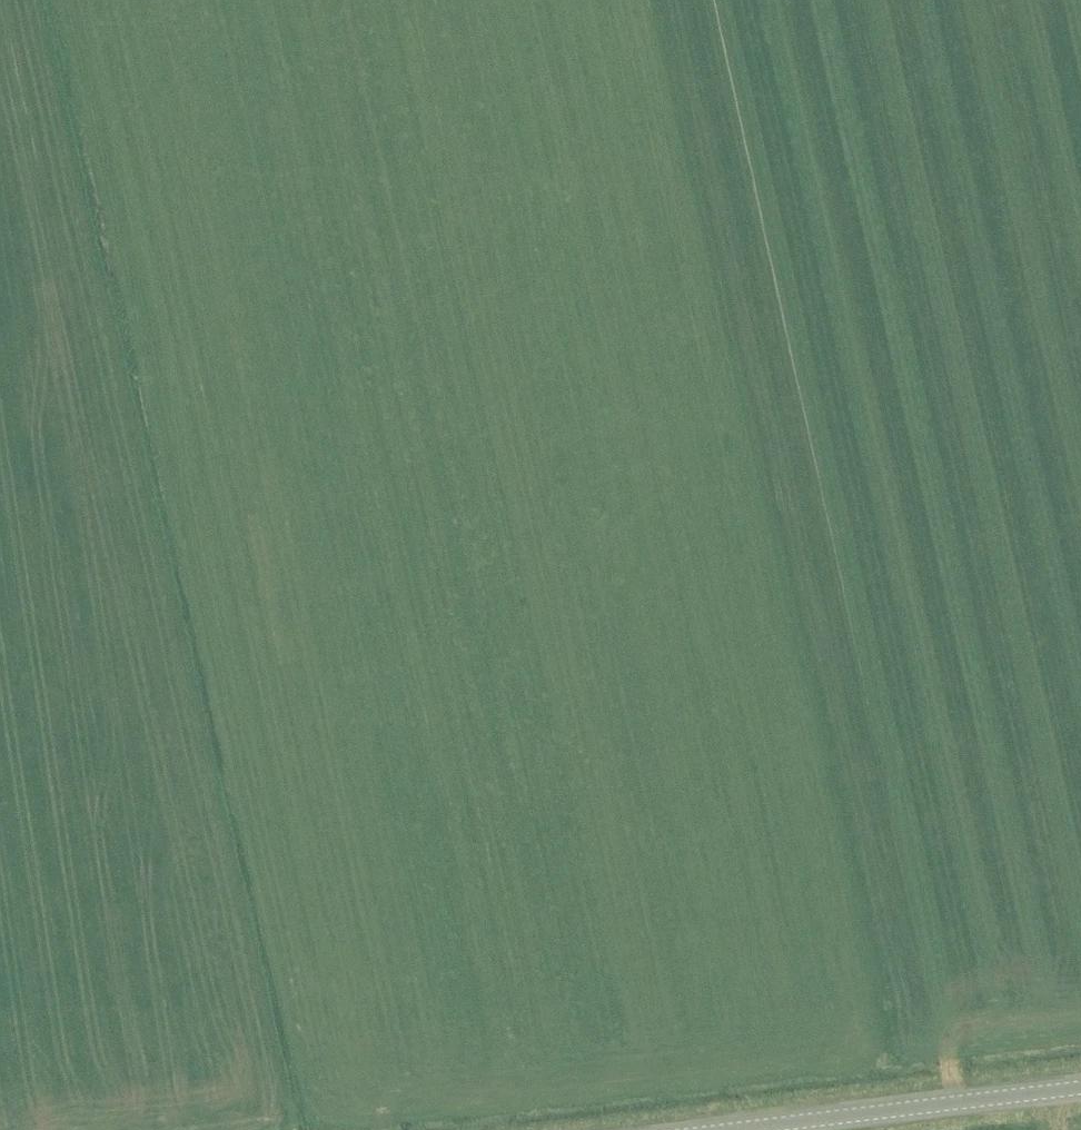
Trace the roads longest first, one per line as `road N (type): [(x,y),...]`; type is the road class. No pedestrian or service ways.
road 1 (tertiary): [(714,1129),(1080,1085)]

